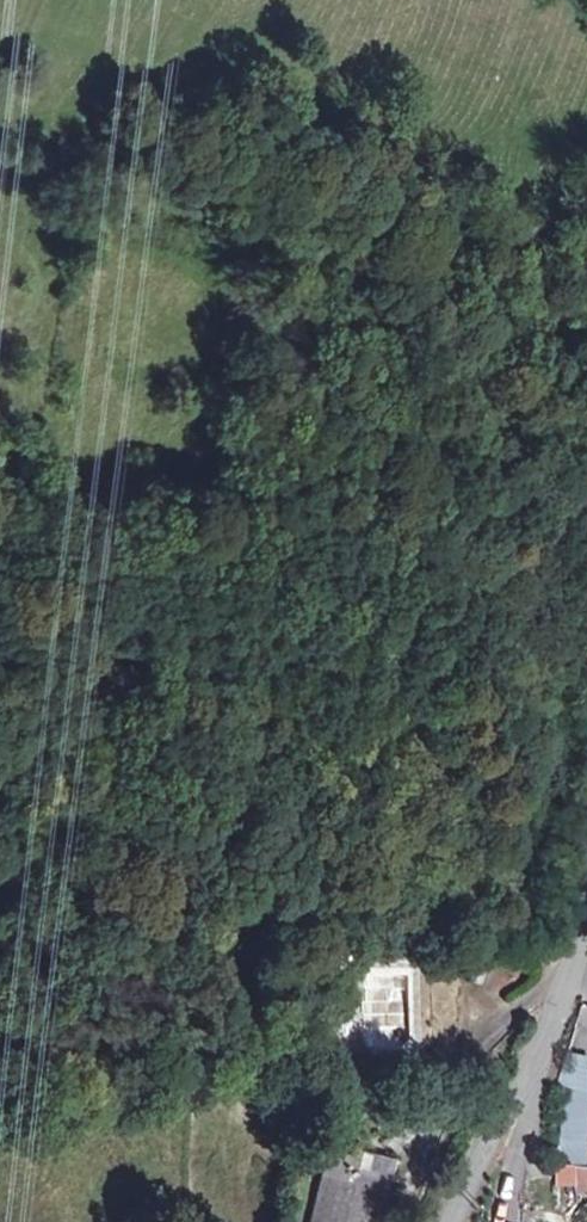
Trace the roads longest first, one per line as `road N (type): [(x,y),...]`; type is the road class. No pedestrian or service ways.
road 1 (unclassified): [(586,928),(488,1221)]

